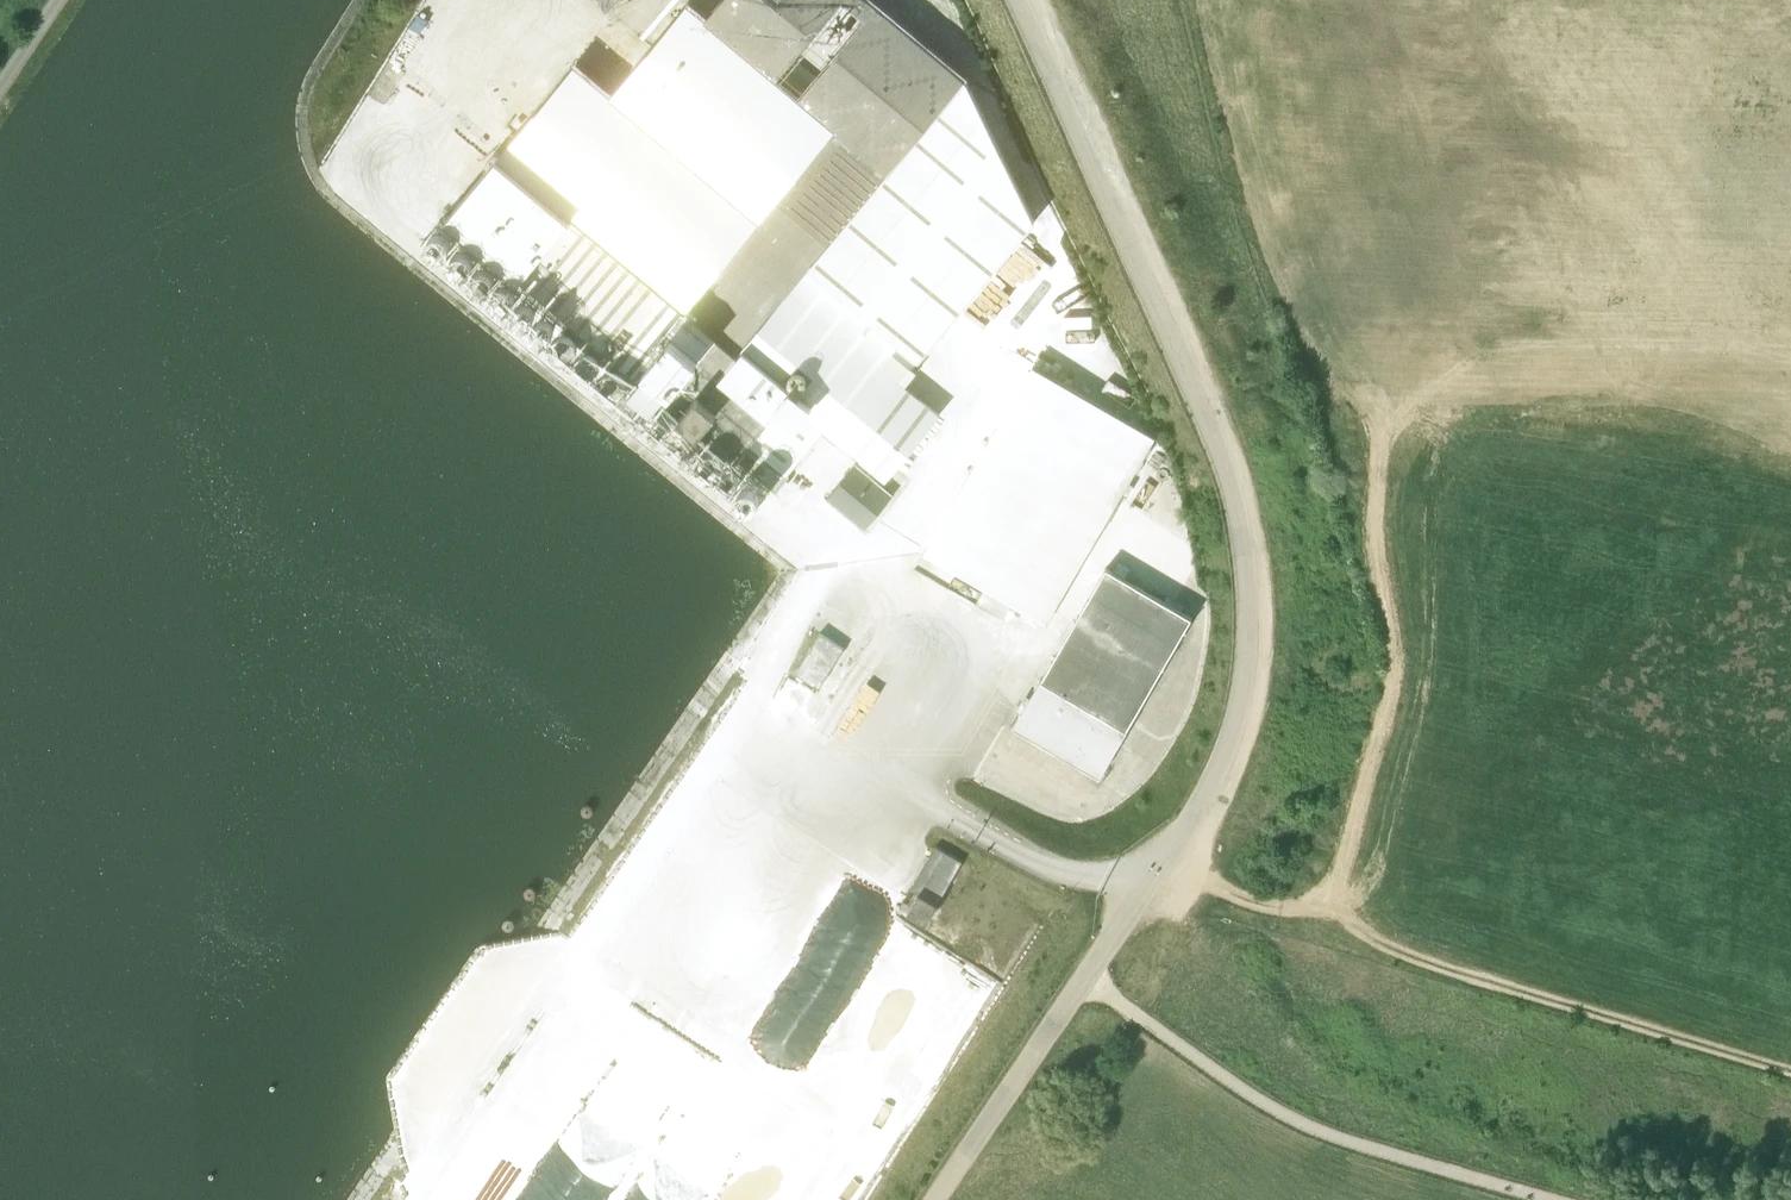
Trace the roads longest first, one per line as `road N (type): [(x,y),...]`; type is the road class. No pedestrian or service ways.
road 1 (unclassified): [(934,1199),(1181,829),(1228,743),(1253,624),(1239,518),(1209,421),(1017,0)]
road 2 (track): [(1790,1062),(1320,924),(1208,881),(1147,879)]

